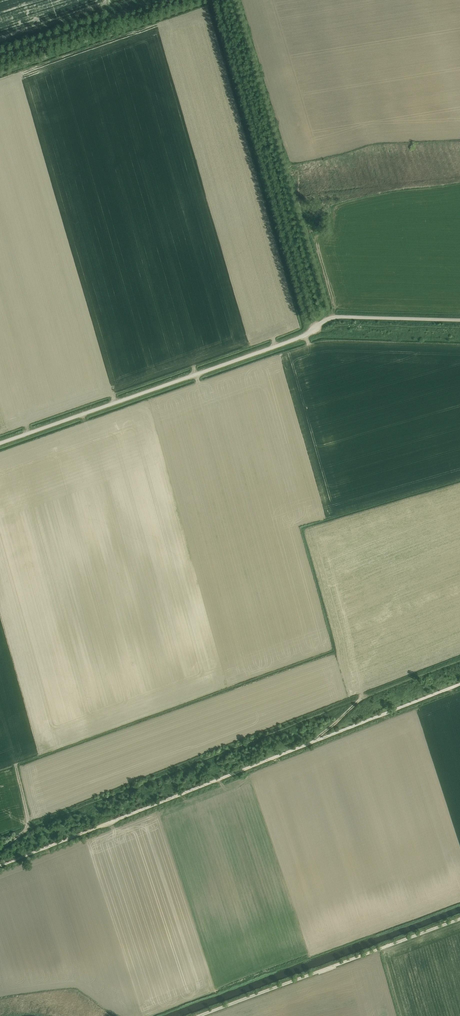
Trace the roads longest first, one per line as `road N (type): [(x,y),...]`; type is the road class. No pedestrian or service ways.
road 1 (unclassified): [(0,866),(459,685)]
road 2 (unclassified): [(459,320),(335,317),(299,338),(0,443)]
road 3 (unclassified): [(198,1015),(459,921)]

